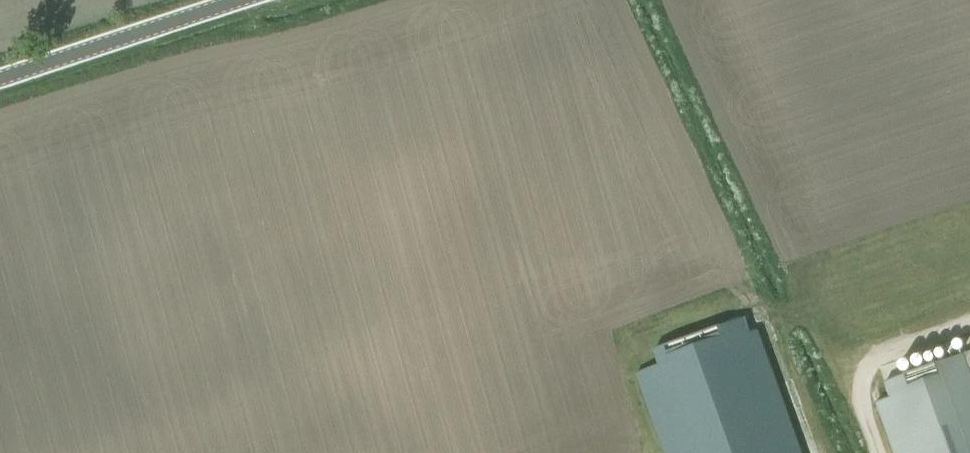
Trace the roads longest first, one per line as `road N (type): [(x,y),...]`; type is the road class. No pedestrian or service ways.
road 1 (tertiary): [(0,81),(245,0)]

